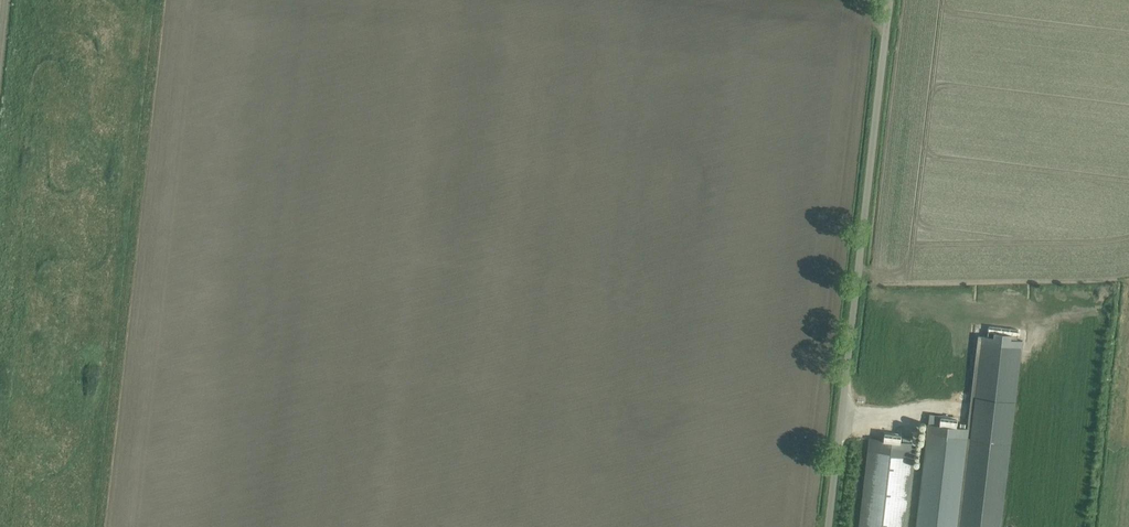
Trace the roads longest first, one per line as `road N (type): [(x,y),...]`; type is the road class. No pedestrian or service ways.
road 1 (unclassified): [(829,526),(889,0)]

